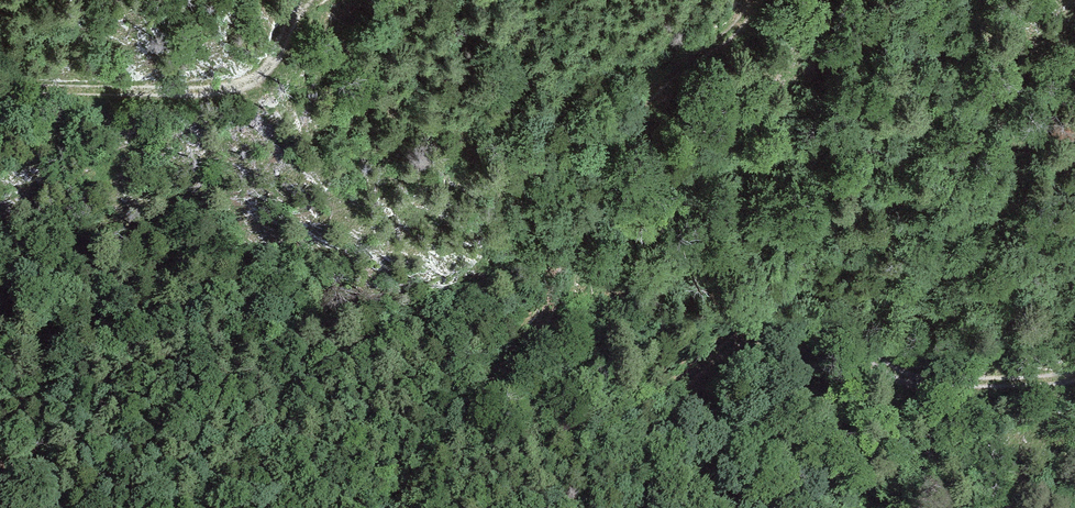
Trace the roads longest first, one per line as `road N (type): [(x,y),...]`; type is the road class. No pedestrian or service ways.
road 1 (track): [(755,0),(744,27),(647,95),(593,193),(543,332),(400,507)]
road 2 (track): [(629,507),(629,481),(664,392),(742,338),(804,325),(861,342),(913,383),(1074,374)]
road 3 (track): [(0,91),(236,89),(280,63),(307,0)]

